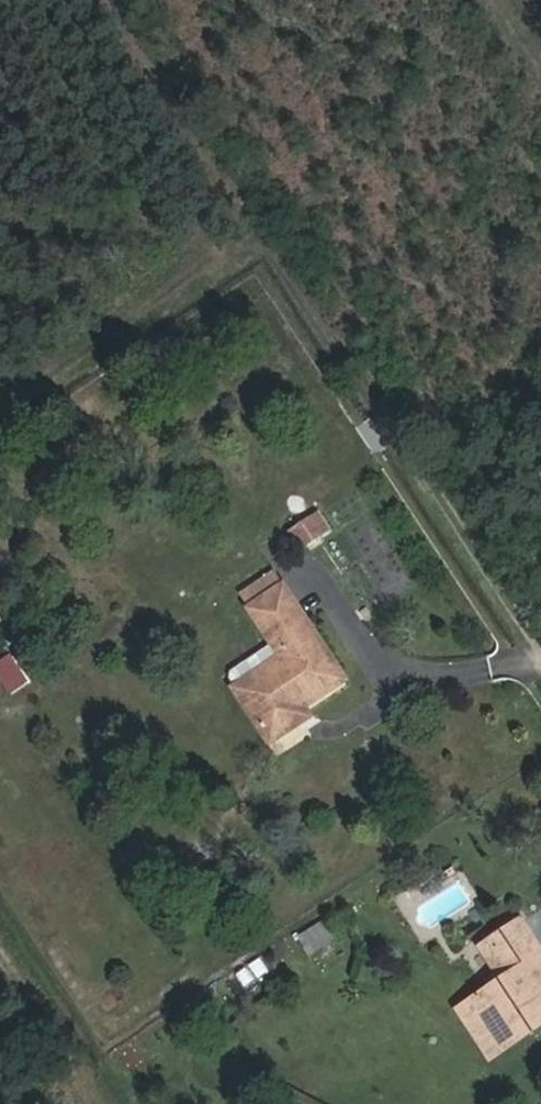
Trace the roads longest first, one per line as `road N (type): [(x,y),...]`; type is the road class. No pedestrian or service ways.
road 1 (residential): [(540,653),(239,202)]
road 2 (track): [(262,235),(0,406)]
road 3 (track): [(239,202),(107,0)]

